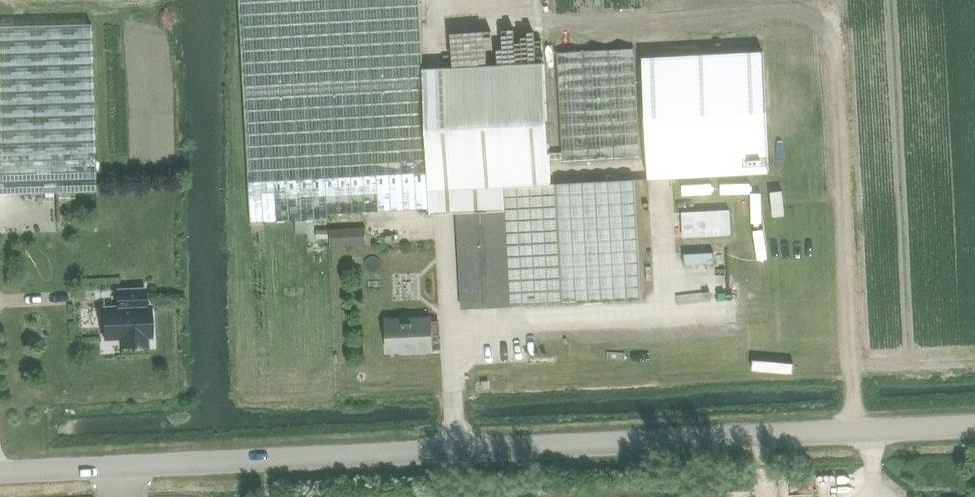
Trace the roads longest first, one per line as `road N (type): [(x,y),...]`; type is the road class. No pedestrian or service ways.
road 1 (unclassified): [(0,473),(974,428)]

